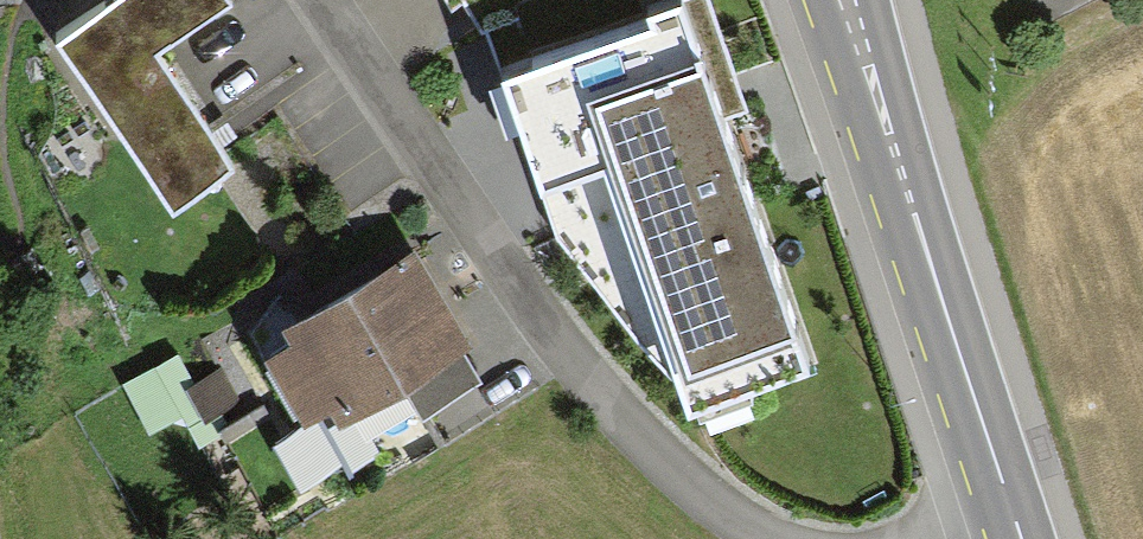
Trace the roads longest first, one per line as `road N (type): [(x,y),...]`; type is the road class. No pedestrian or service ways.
road 1 (residential): [(775,538),(691,489),(595,385),(325,0)]
road 2 (primary): [(1023,534),(847,0)]

